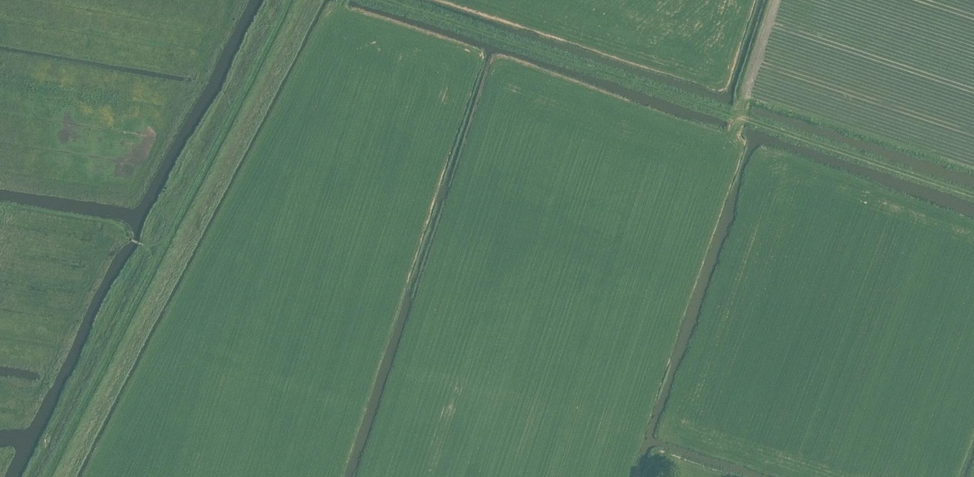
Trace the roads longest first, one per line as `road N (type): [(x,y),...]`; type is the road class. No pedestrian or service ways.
road 1 (track): [(379,0),(973,195)]
road 2 (track): [(291,0),(161,251)]
road 3 (track): [(161,251),(48,476)]

